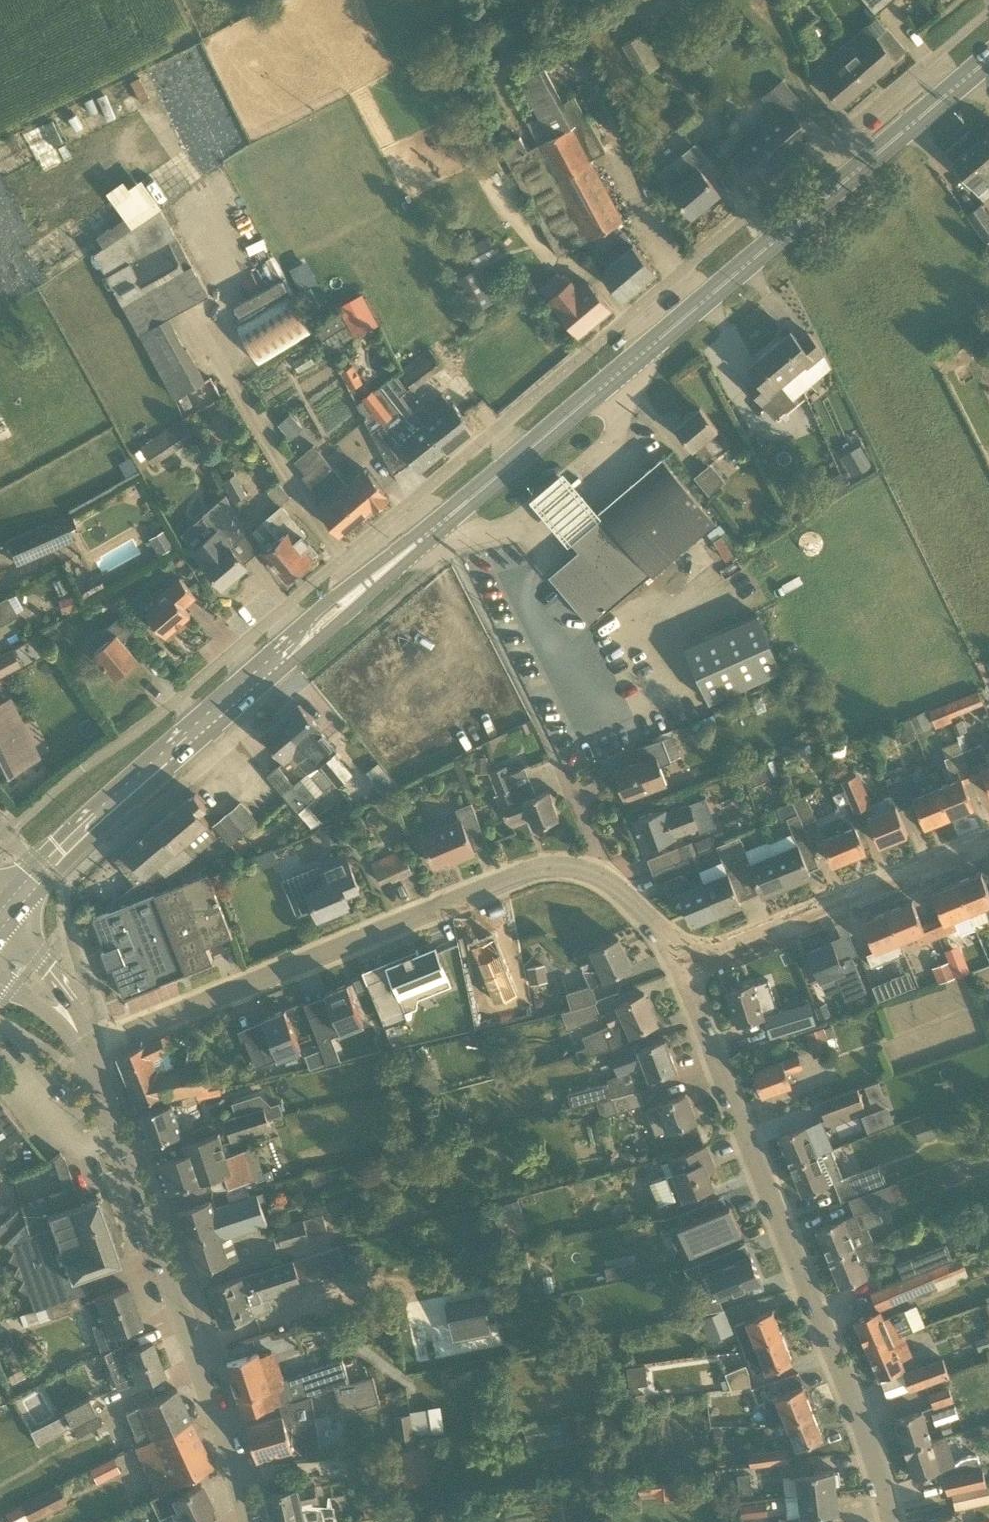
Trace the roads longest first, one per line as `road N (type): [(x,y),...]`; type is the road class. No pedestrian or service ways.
road 1 (primary): [(386,570),(988,57)]
road 2 (residential): [(88,1046),(541,875),(569,873),(619,893),(680,976)]
road 3 (residential): [(908,1521),(680,976)]
road 4 (unclassified): [(243,1521),(227,1450),(88,1046)]
road 5 (primary): [(276,659),(62,850),(2,915)]
road 6 (residential): [(680,976),(988,850)]
road 7 (unclassified): [(88,1046),(76,1007),(2,915)]
road 8 (primary): [(276,659),(312,645),(386,570)]
road 9 (primary): [(386,570),(326,602),(276,659)]

